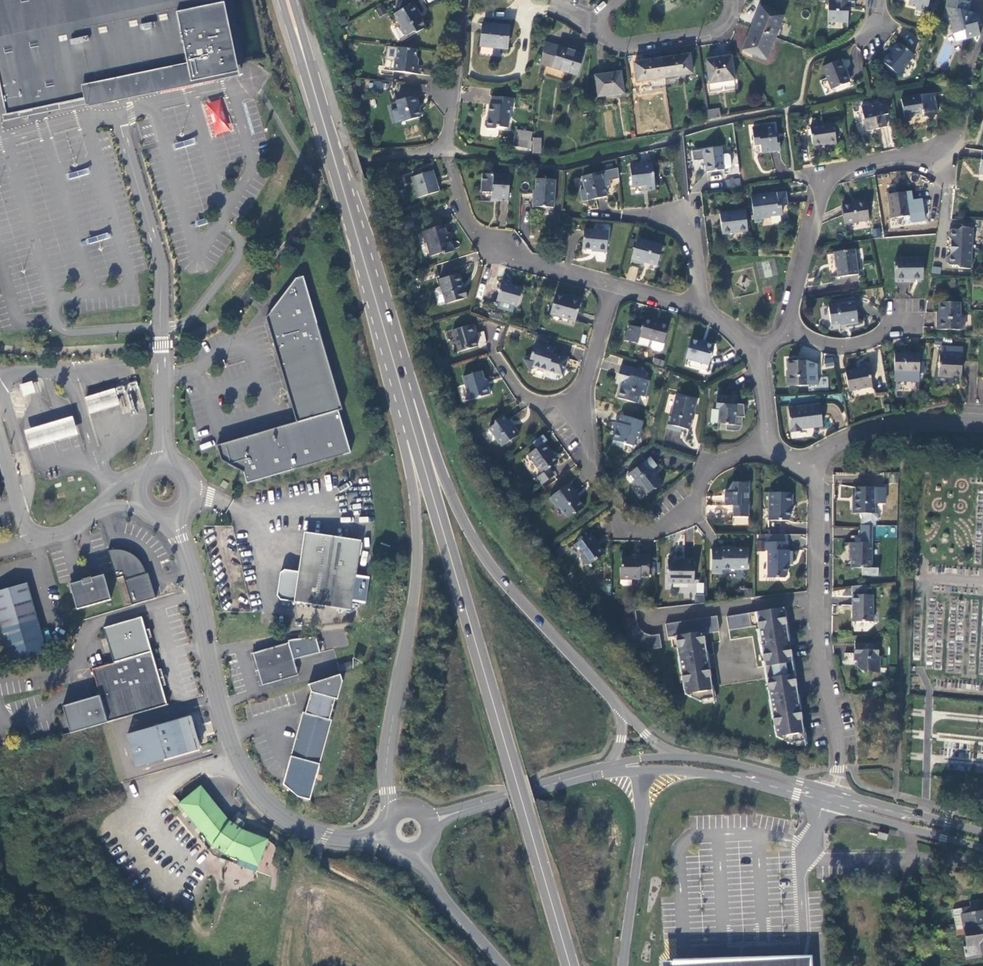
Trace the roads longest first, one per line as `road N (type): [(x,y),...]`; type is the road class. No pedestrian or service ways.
road 1 (secondary): [(393,356),(571,965)]
road 2 (secondary): [(625,713),(499,576),(469,531),(380,314)]
road 3 (secondary): [(393,356),(418,549),(388,746),(394,813)]
road 4 (unclassified): [(385,837),(327,837),(277,814),(258,794),(232,744),(192,570),(169,512)]
road 5 (unclassified): [(164,466),(161,268),(117,117)]
road 6 (residential): [(969,86),(959,128),(943,148),(835,173),(825,183),(789,326)]
road 7 (secondary): [(287,0),(380,314)]
road 8 (residential): [(815,468),(817,638),(838,744),(833,790)]
road 9 (tertiary): [(674,771),(982,850)]
road 10 (residential): [(616,288),(502,253),(473,225),(447,153)]
road 11 (residential): [(0,445),(31,541),(140,494)]
road 12 (tertiary): [(433,821),(610,769)]
road 13 (residential): [(620,528),(647,532),(678,515),(710,467),(767,438)]
road 14 (residential): [(982,419),(905,420),(857,435),(815,468)]
road 15 (residential): [(728,0),(730,14),(708,35),(622,46),(591,25)]
road 16 (secondary): [(623,965),(645,802)]
road 17 (tertiary): [(833,790),(677,756)]
road 18 (tertiary): [(982,831),(833,790)]
road 19 (residential): [(462,0),(447,153)]
road 20 (secondary): [(417,857),(504,965)]
road 21 (residential): [(699,308),(691,219),(651,212)]
road 22 (residential): [(789,326),(837,346),(905,323)]

